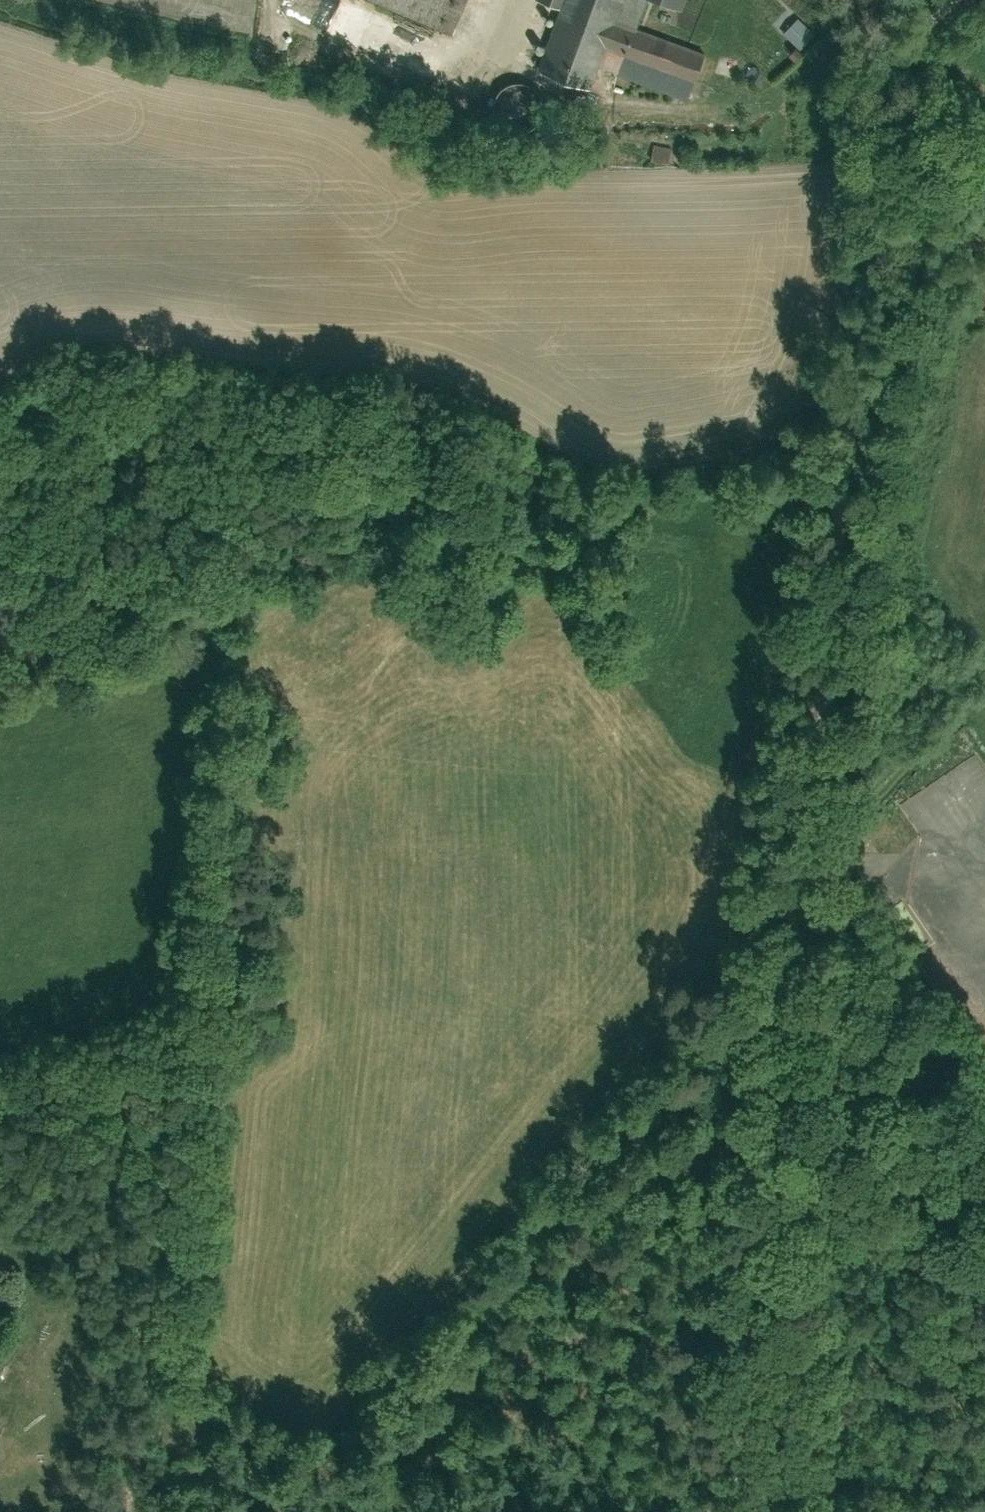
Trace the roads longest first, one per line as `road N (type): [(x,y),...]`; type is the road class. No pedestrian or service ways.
road 1 (track): [(800,884),(881,97),(886,68),(956,0)]
road 2 (unclassified): [(737,1511),(800,884)]

